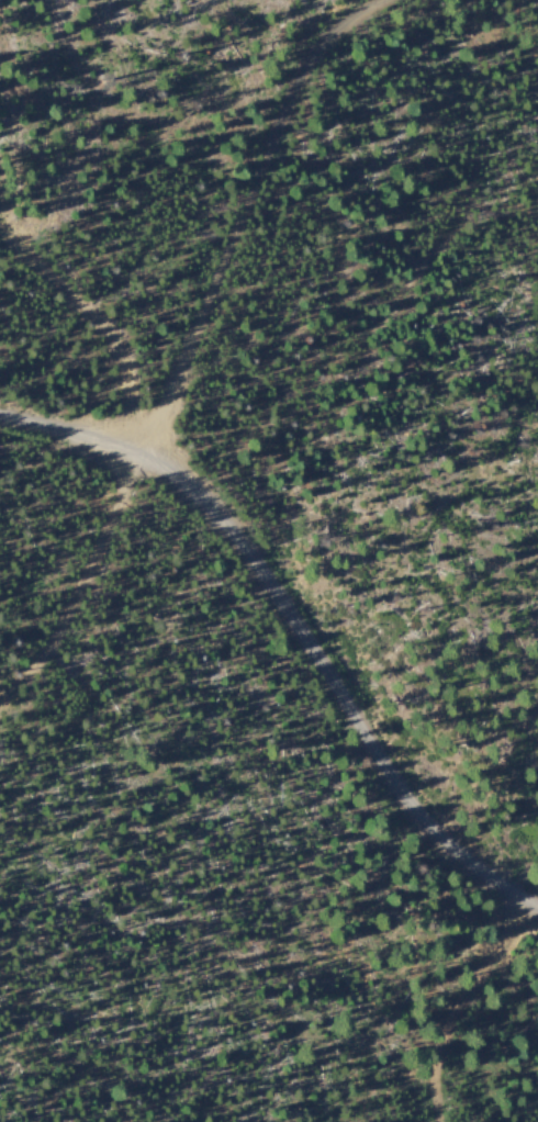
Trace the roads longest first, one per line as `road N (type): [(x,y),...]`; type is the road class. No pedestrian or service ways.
road 1 (track): [(0,420),(137,453),(217,513),(437,848),(537,915)]
road 2 (track): [(137,453),(183,357),(285,86),(307,55),(377,0)]
road 3 (track): [(0,703),(64,617),(137,453)]
road 4 (track): [(438,1121),(436,1053),(445,1021),(520,904)]

